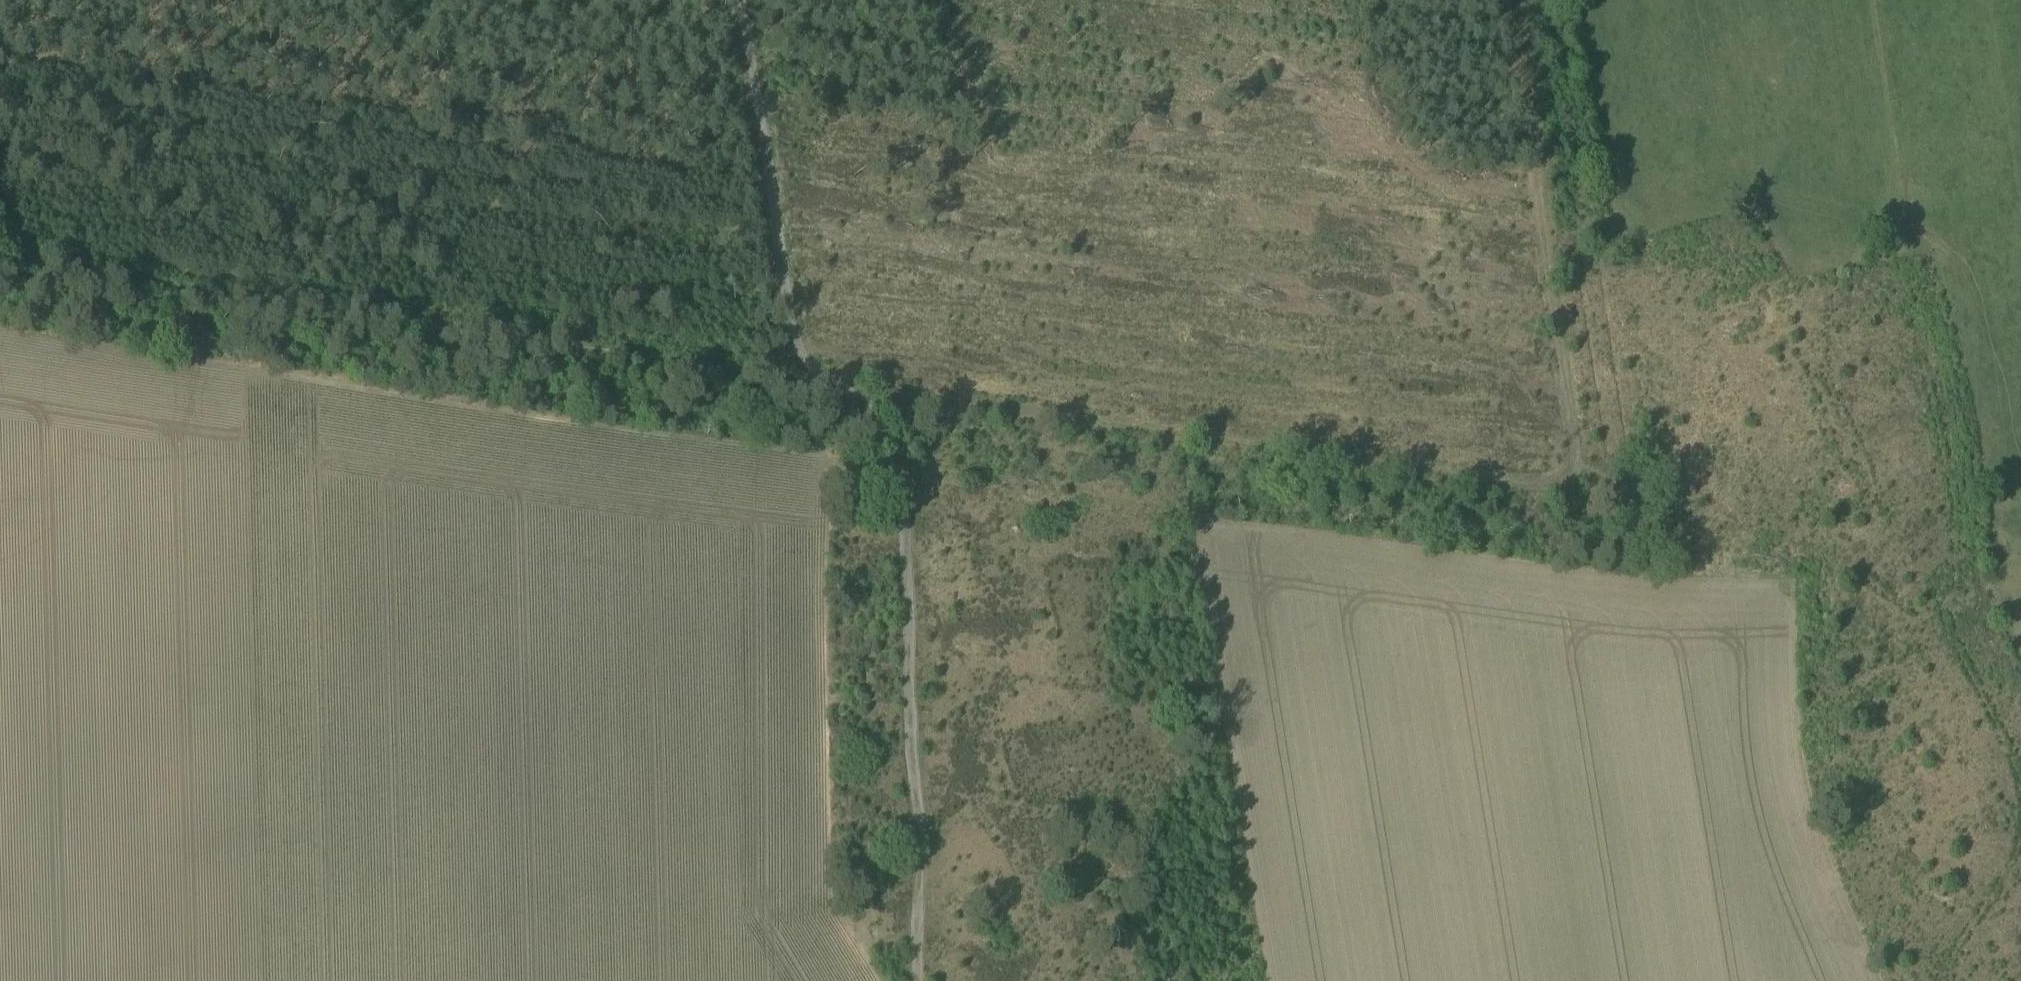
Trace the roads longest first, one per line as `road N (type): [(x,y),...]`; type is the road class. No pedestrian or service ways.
road 1 (track): [(1510,0),(1576,447),(1567,482),(1519,489),(813,380)]
road 2 (track): [(0,258),(813,380)]
road 3 (track): [(813,380),(885,427),(904,461),(919,980)]

